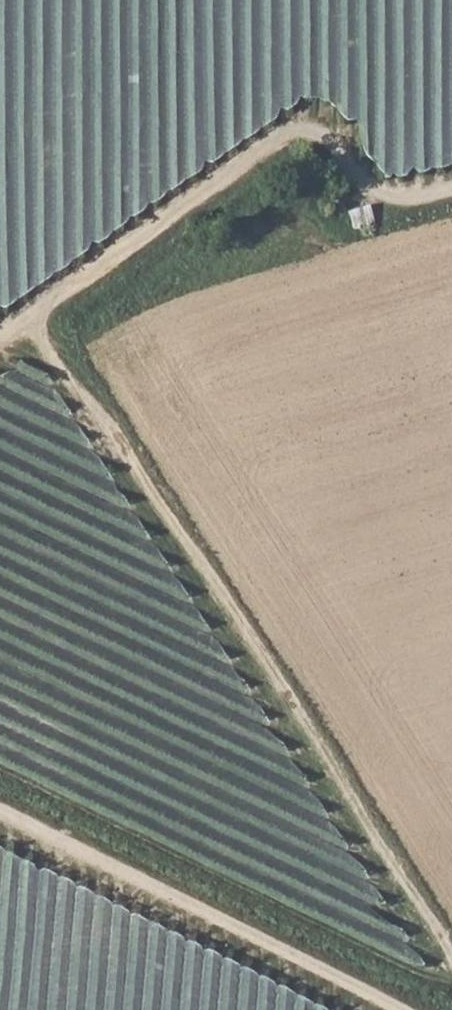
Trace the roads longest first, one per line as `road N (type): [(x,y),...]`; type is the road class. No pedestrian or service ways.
road 1 (track): [(28,315),(128,453),(451,962)]
road 2 (track): [(451,187),(384,200),(364,187),(318,126),(297,124),(0,335)]
road 3 (track): [(0,813),(396,1009)]

